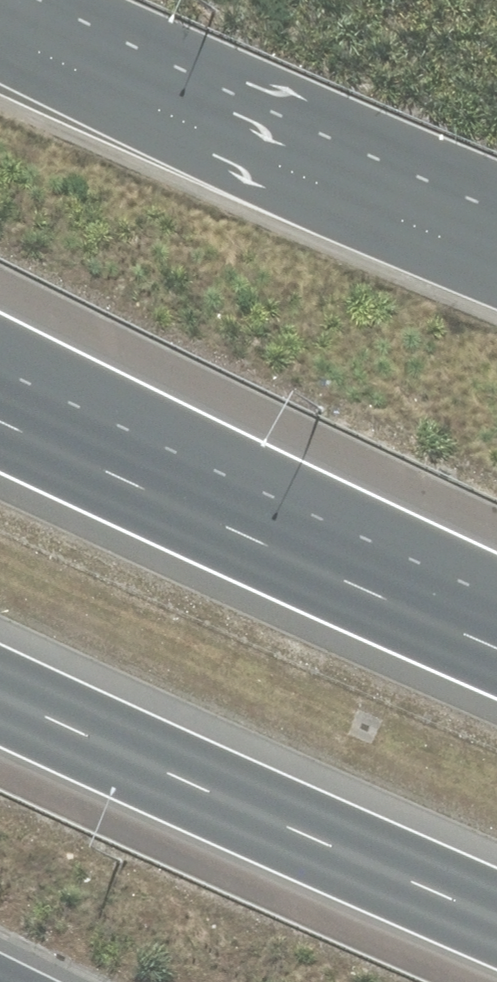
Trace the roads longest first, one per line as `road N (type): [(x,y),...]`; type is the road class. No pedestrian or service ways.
road 1 (motorway): [(0,360),(496,635)]
road 2 (trunk): [(0,37),(496,258)]
road 3 (motorway): [(0,436),(496,654)]
road 4 (motorway): [(496,923),(0,707)]

